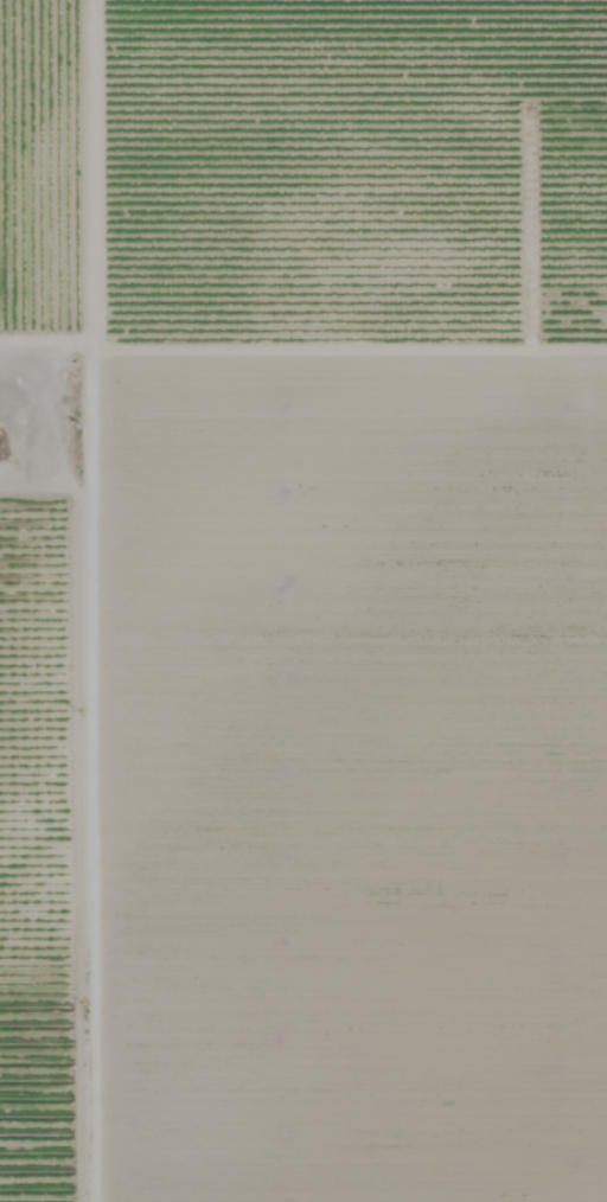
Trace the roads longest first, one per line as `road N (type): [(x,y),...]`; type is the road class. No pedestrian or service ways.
road 1 (residential): [(82,1201),(78,503)]

